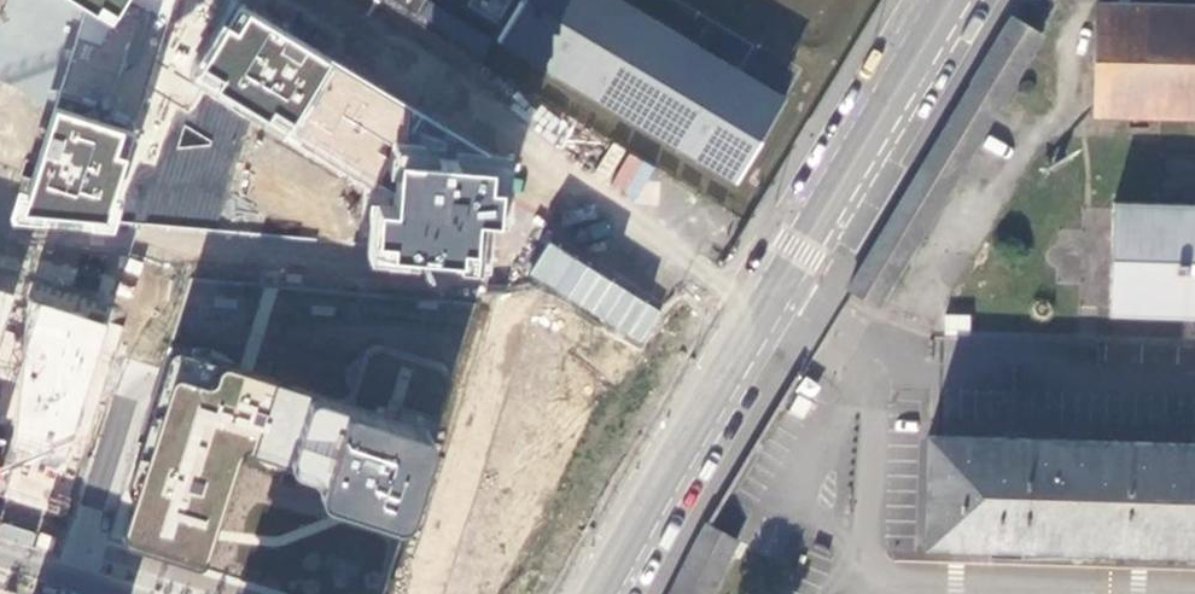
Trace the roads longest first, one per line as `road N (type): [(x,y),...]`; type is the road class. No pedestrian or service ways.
road 1 (residential): [(770,296),(275,0)]
road 2 (tertiary): [(949,0),(770,296)]
road 3 (tertiary): [(770,296),(598,593)]
road 4 (residential): [(0,552),(137,593)]

